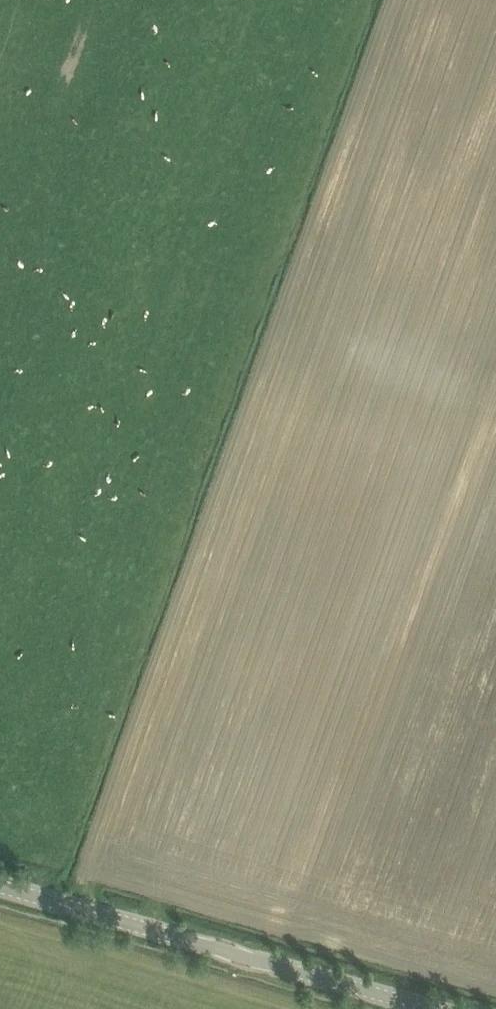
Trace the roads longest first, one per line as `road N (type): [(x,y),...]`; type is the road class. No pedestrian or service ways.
road 1 (unclassified): [(383,1008),(0,891)]

